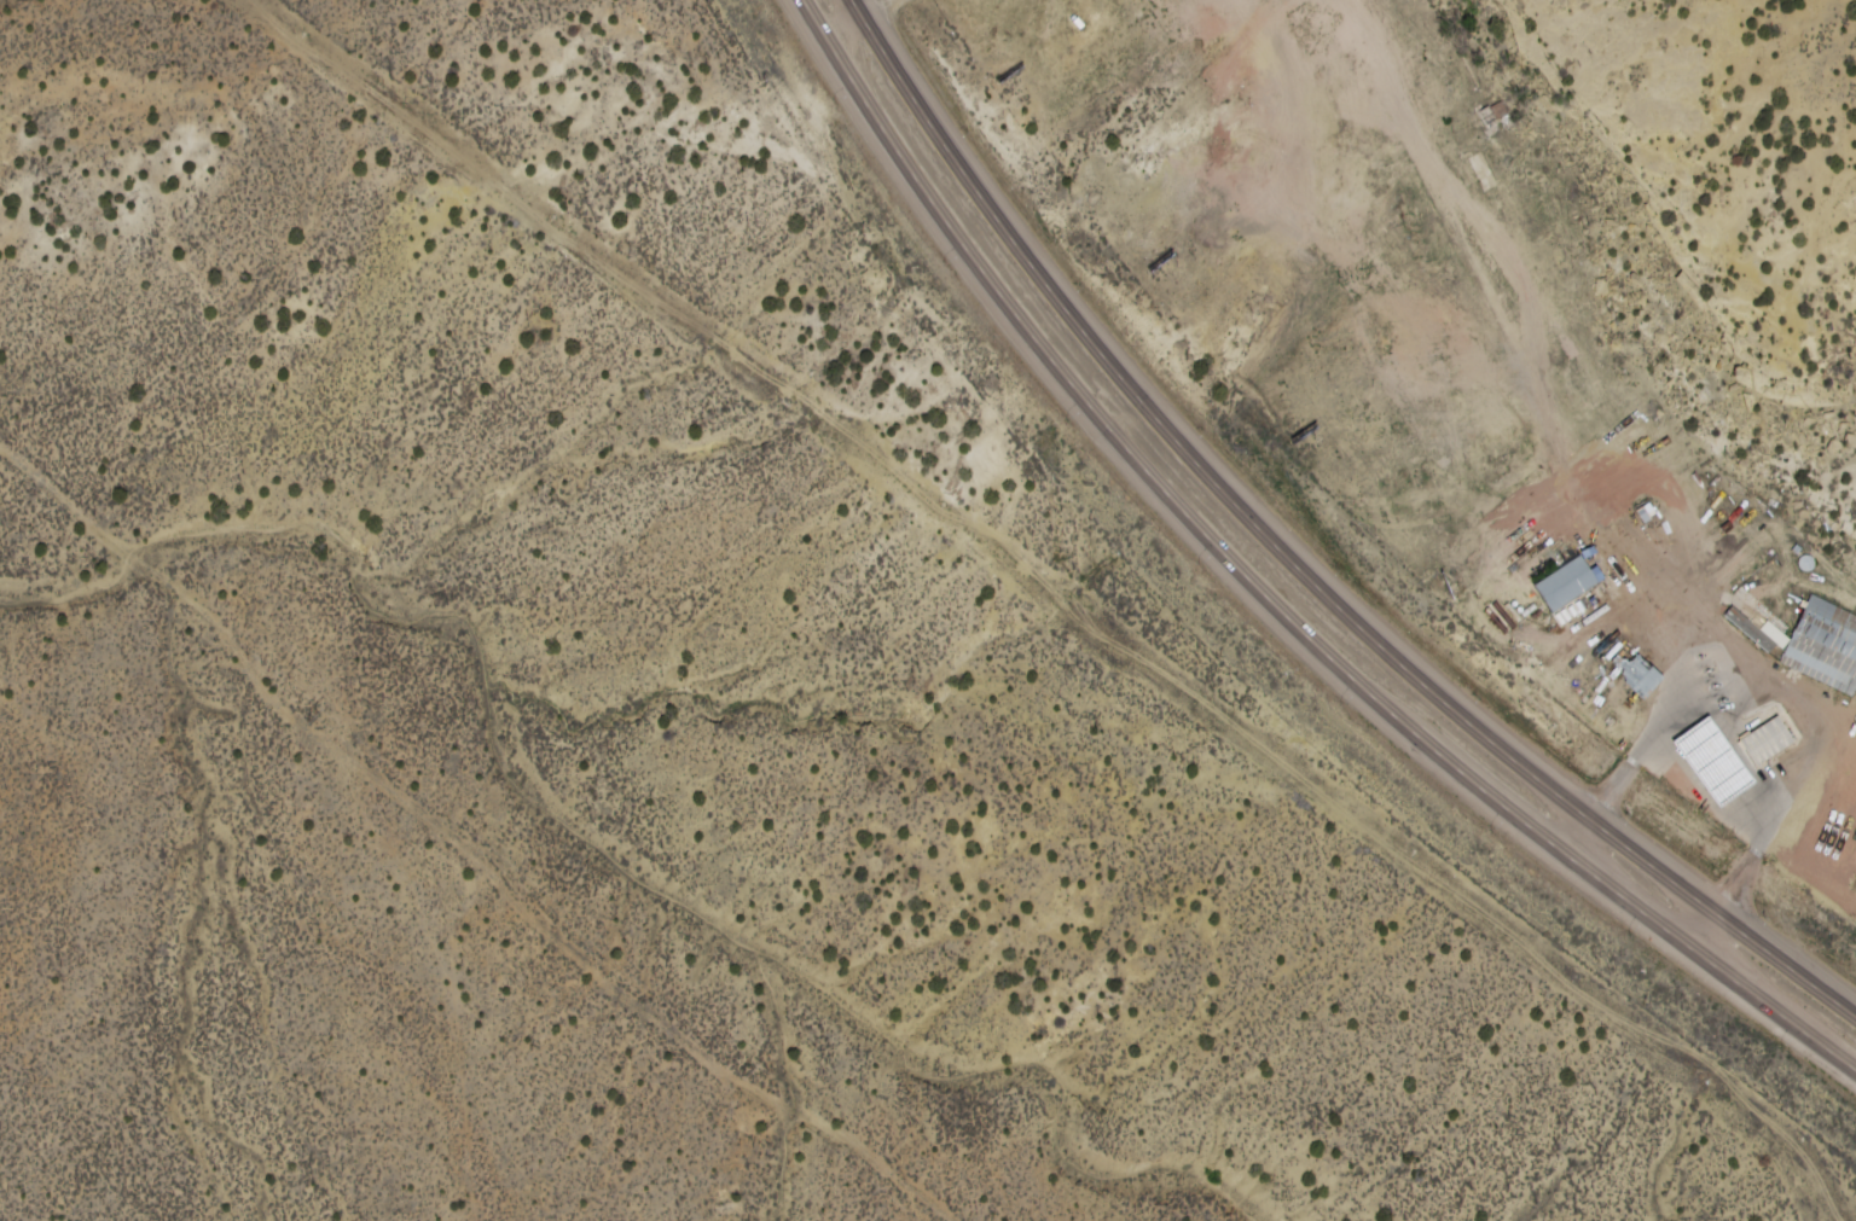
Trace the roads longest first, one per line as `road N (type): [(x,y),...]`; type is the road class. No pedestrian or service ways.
road 1 (trunk): [(803,0),(897,152),(1051,360),(1277,606),(1439,755),(1855,1069)]
road 2 (trunk): [(1855,1018),(1582,815),(1265,535),(1112,367),(984,202),(848,0)]
road 3 (track): [(1291,0),(1347,12),(1695,659),(1582,815)]

